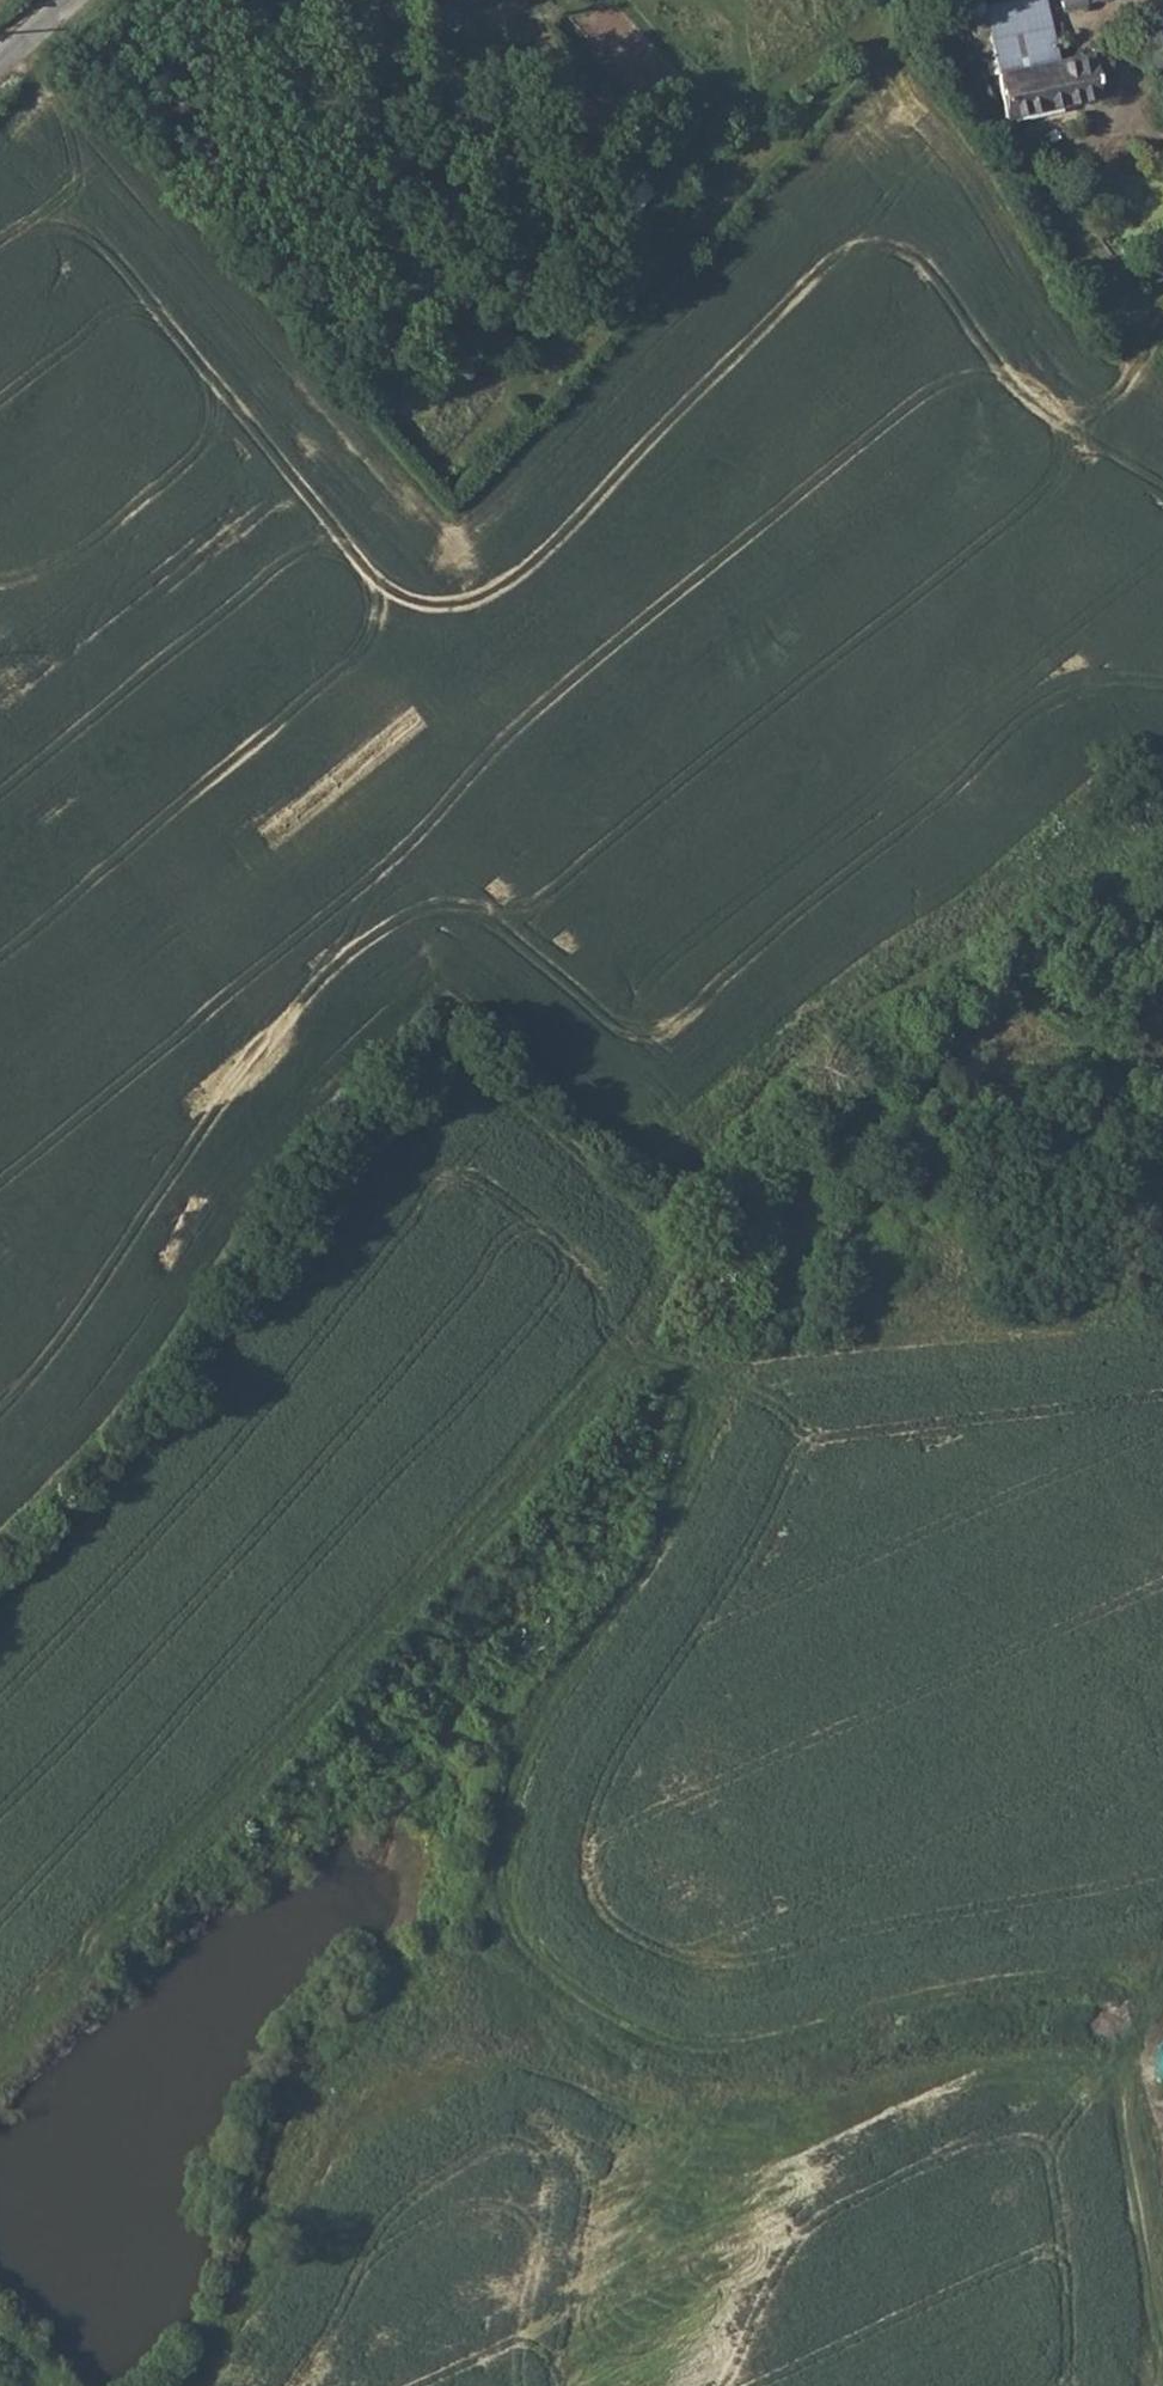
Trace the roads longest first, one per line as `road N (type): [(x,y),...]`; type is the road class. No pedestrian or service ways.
road 1 (track): [(1162,887),(1022,924),(827,1026),(713,1184),(665,1193),(441,1025),(0,1556)]
road 2 (track): [(1162,309),(1134,317),(919,0)]

